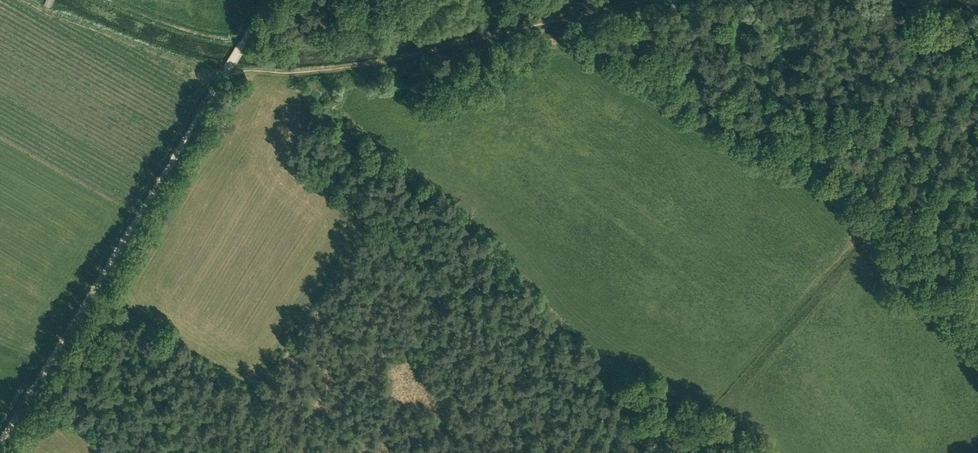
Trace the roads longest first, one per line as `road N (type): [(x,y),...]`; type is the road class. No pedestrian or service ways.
road 1 (track): [(227,74),(8,436)]
road 2 (track): [(977,251),(873,163),(822,144),(792,116),(749,152)]
road 3 (track): [(977,102),(886,116),(792,116),(750,97)]

